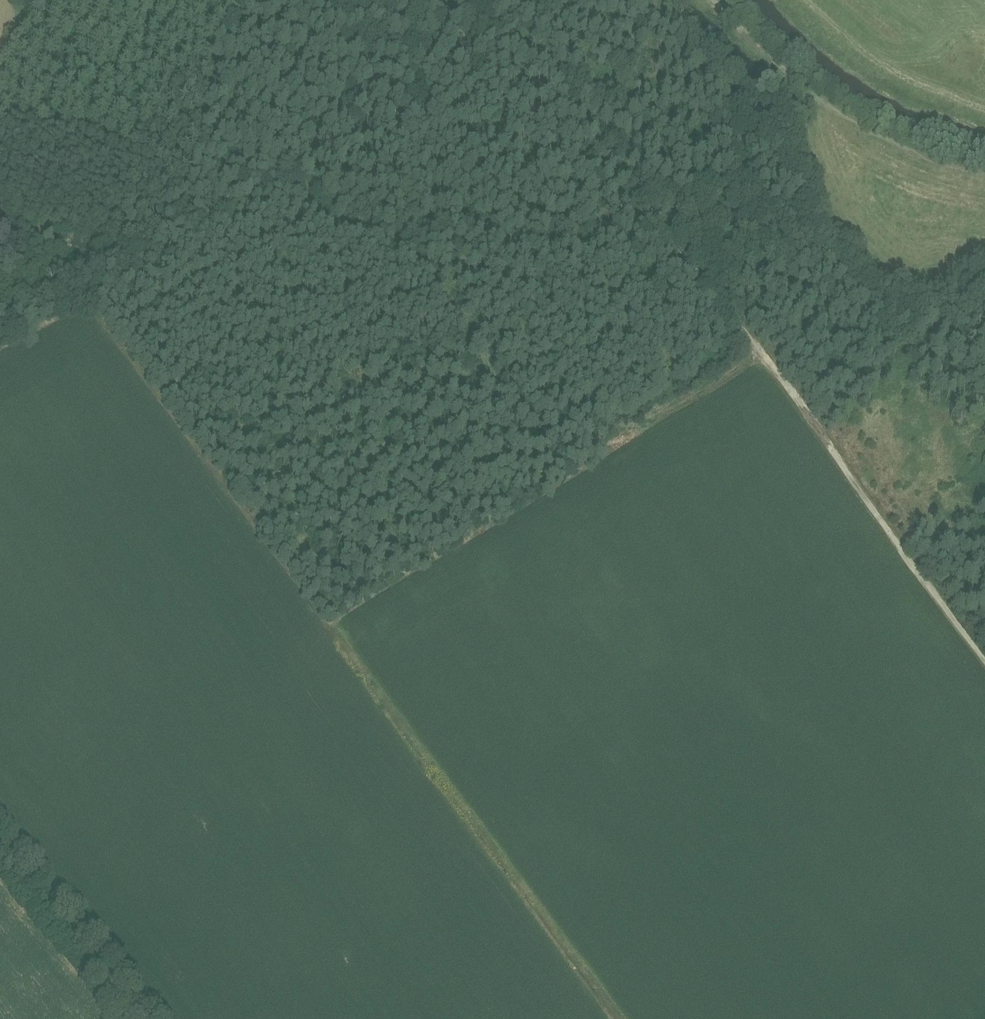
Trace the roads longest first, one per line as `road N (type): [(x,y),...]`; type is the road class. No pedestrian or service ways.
road 1 (track): [(984,658),(540,53),(440,0)]

